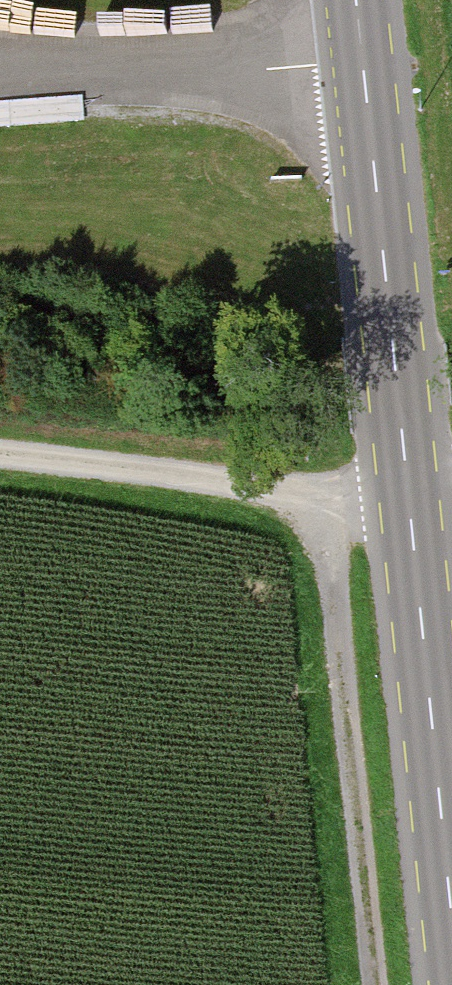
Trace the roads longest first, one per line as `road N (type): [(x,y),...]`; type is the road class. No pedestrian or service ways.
road 1 (secondary): [(451,909),(356,0)]
road 2 (track): [(323,493),(378,984)]
road 3 (track): [(0,453),(323,493),(407,480)]

